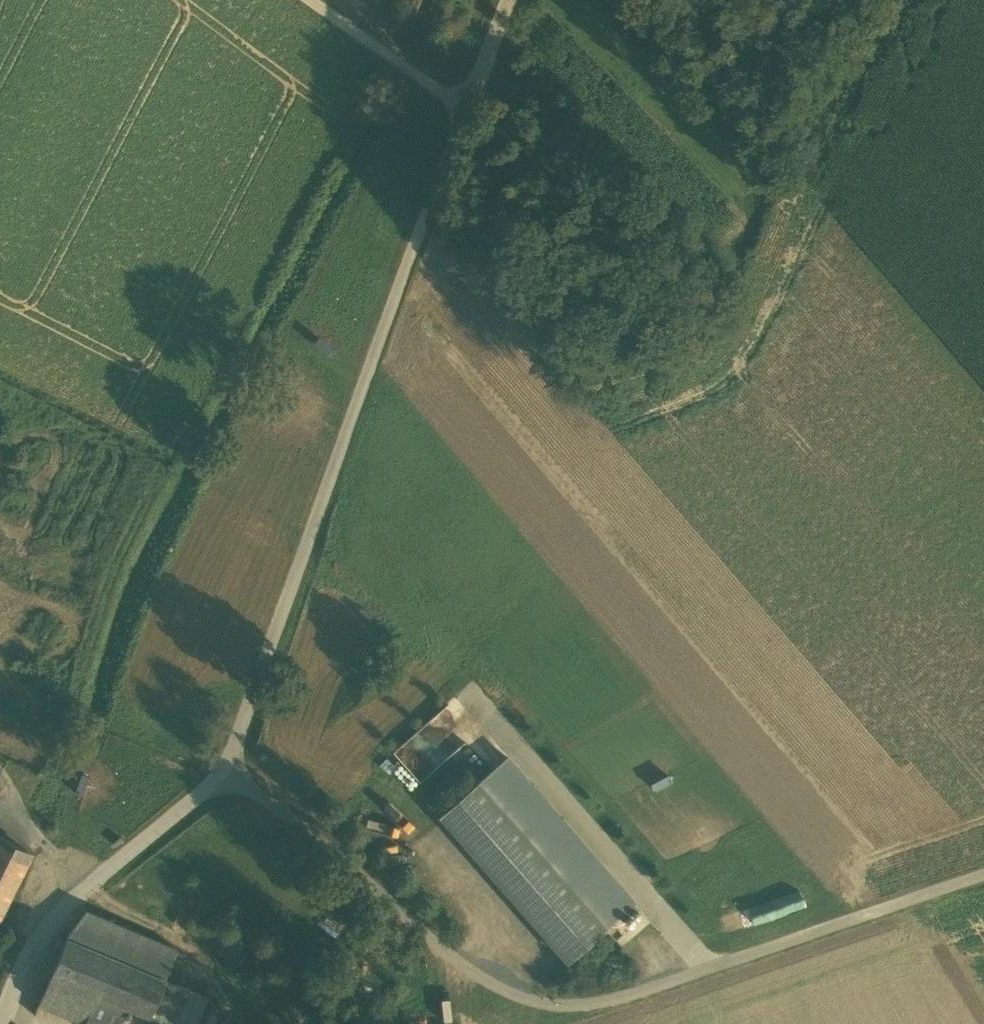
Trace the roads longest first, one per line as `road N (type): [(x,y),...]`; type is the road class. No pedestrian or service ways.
road 1 (residential): [(514,0),(434,197),(228,772),(88,881),(36,936),(0,1019)]
road 2 (track): [(228,772),(449,956),(498,987),(562,1005),(630,994),(983,874)]
road 3 (track): [(309,0),(469,112)]

